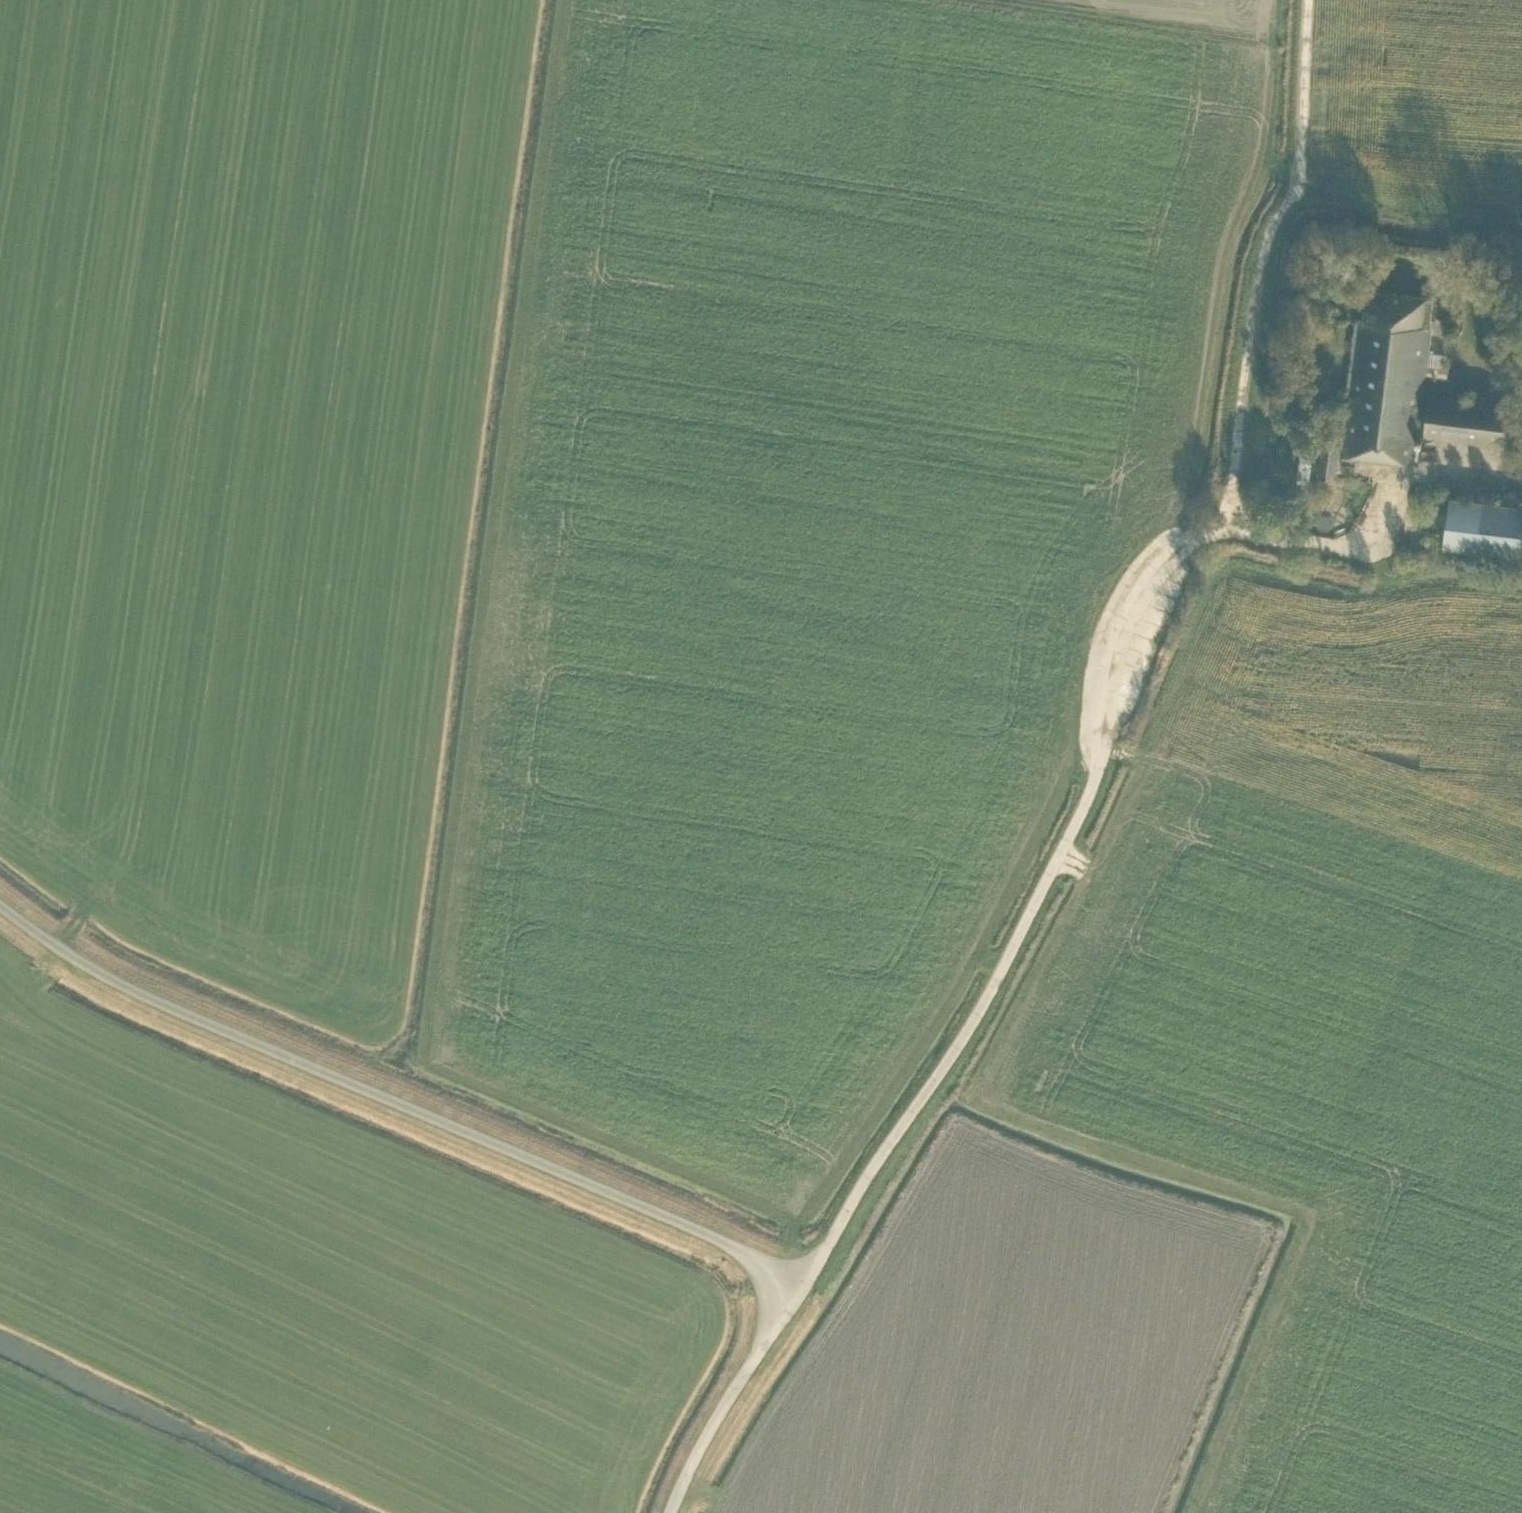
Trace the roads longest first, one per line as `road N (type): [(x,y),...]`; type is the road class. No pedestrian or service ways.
road 1 (unclassified): [(797,1299),(976,1014),(1074,822),(1099,755),(1105,684),(1134,600),(1162,565),(1215,528),(1253,291),(1295,188),(1308,0)]
road 2 (unclassified): [(797,1299),(758,1261),(712,1237),(136,991),(0,903)]
road 3 (unclassified): [(669,1512),(738,1384),(797,1299)]

